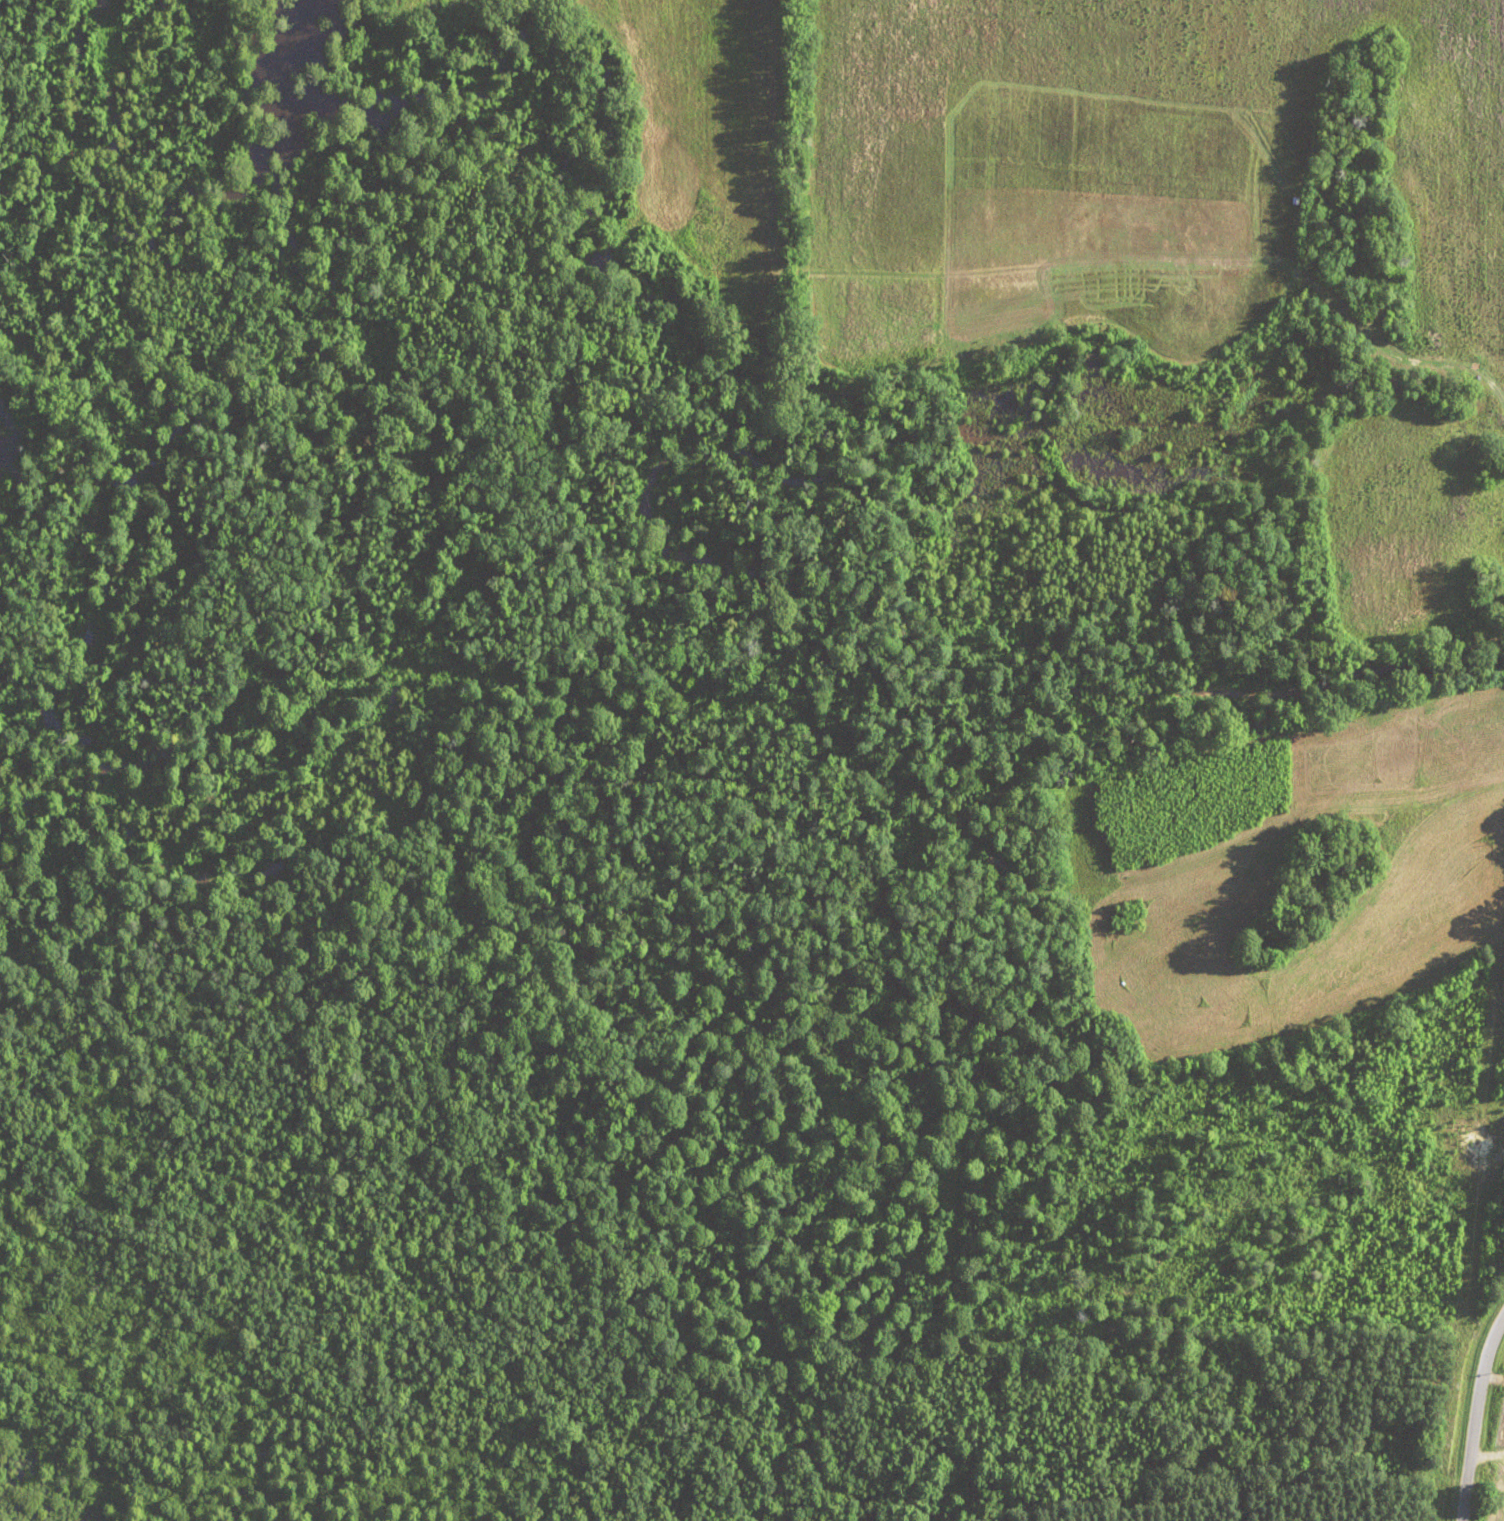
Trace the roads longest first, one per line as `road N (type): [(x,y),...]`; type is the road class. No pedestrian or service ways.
road 1 (residential): [(1459,1520),(1476,1375),(1503,1306)]

